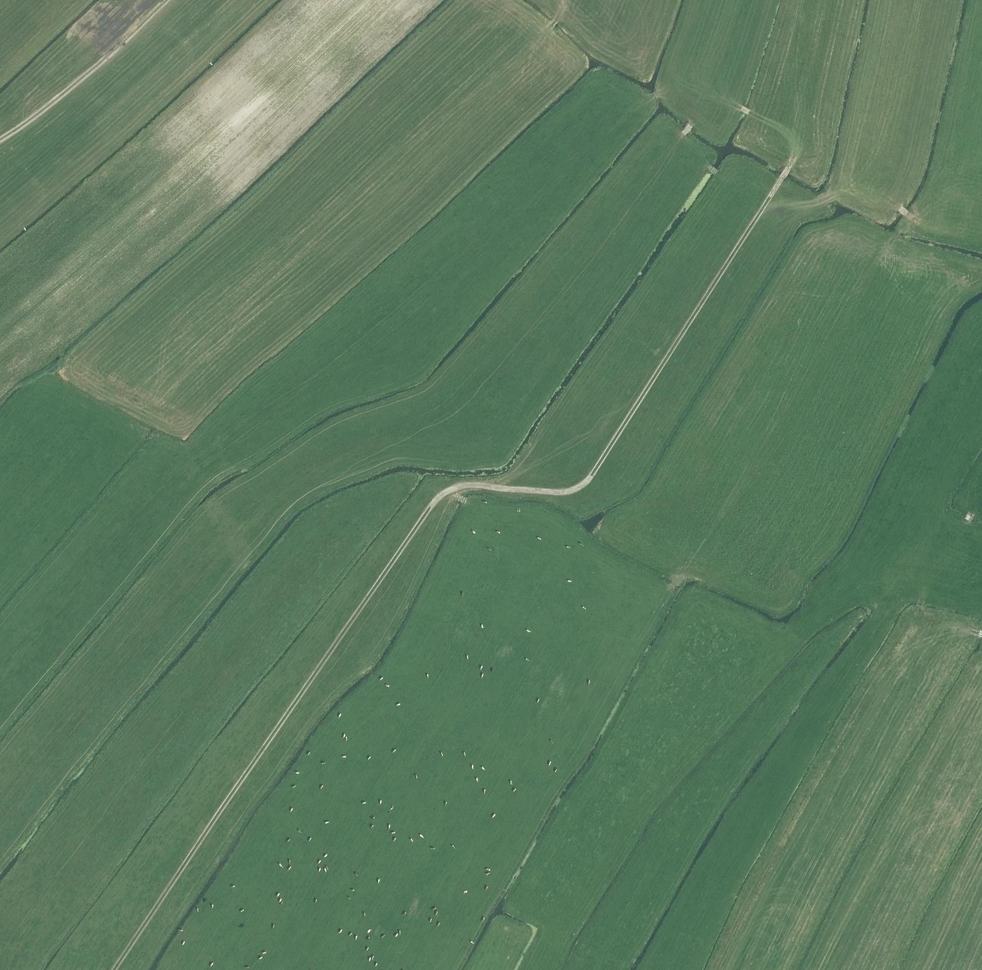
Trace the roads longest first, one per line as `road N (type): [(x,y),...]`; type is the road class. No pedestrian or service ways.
road 1 (track): [(0,143),(45,113),(164,0)]

